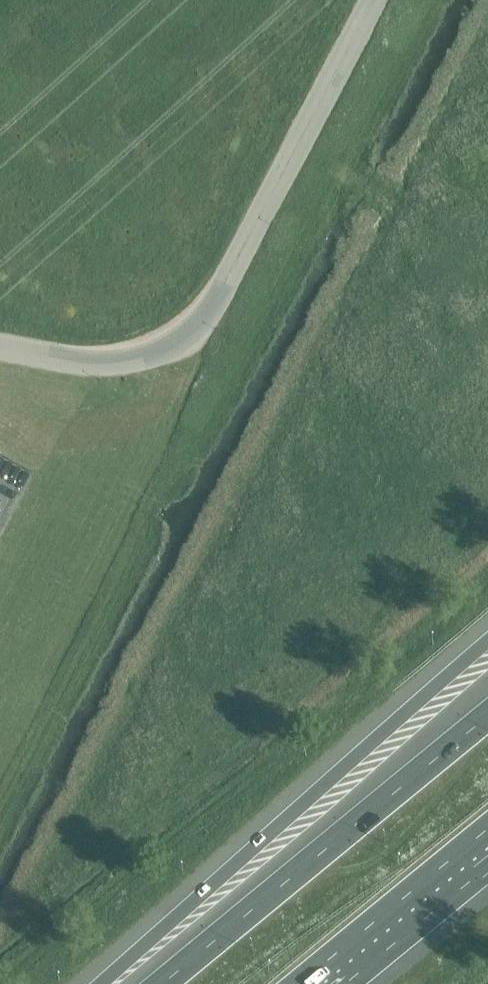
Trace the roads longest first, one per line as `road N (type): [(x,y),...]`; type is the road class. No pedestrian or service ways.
road 1 (tertiary): [(0,345),(120,360),(158,353),(199,330),(375,0)]
road 2 (motorway): [(487,642),(100,983)]
road 3 (motorway): [(487,716),(162,983)]
road 4 (motorway): [(309,983),(487,835)]

